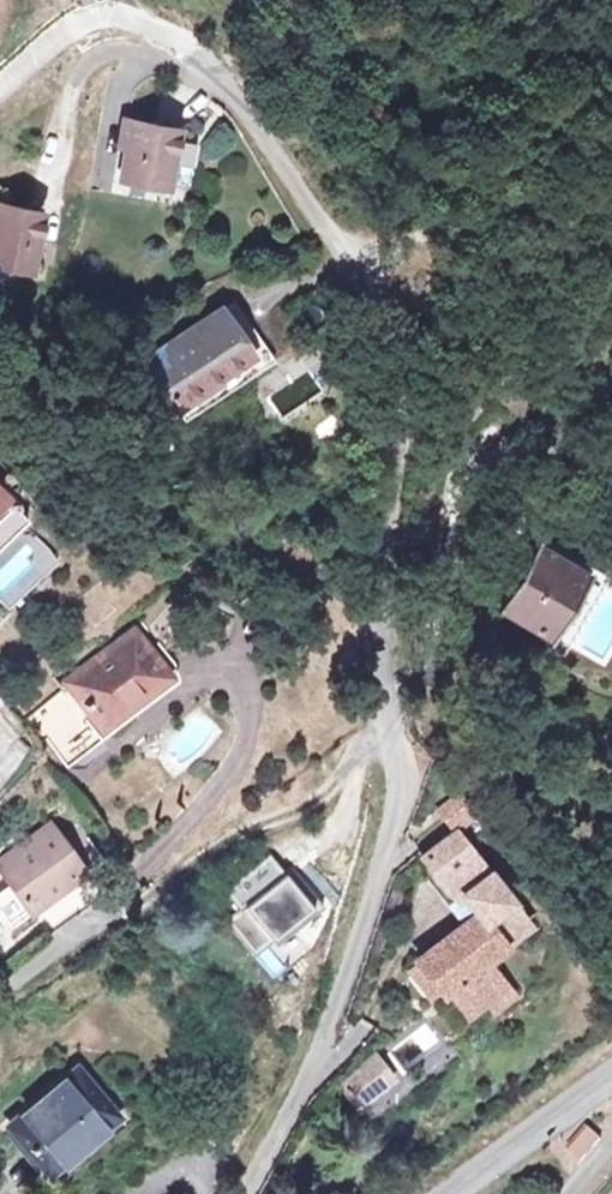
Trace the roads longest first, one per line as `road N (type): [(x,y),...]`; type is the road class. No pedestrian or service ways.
road 1 (residential): [(243,1193),(312,1067),(388,853),(404,779),(391,402),(368,297),(191,45),(156,25),(94,23),(59,39),(0,88)]
road 2 (track): [(103,916),(230,839),(309,808),(401,729)]
road 3 (tertiary): [(611,1077),(451,1193)]

